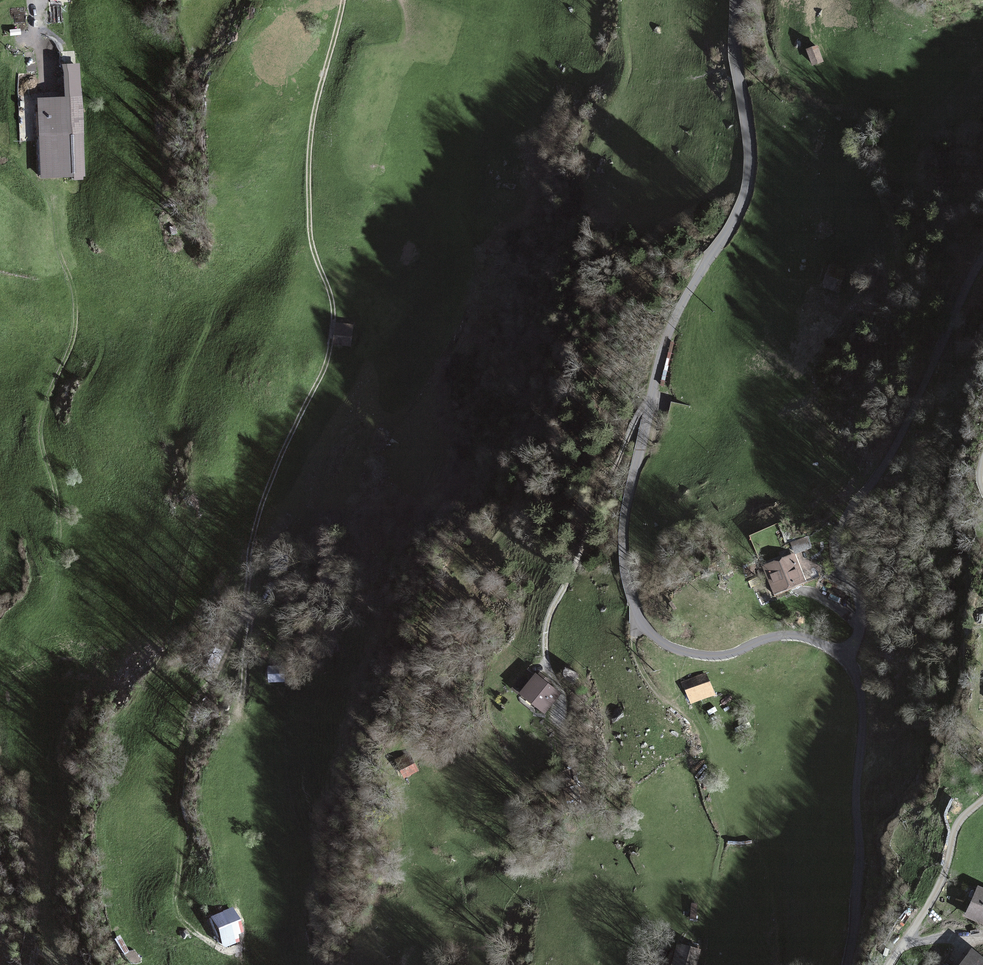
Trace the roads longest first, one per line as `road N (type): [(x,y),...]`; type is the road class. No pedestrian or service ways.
road 1 (unclassified): [(734,0),(750,143),(746,187),(673,320),(658,363),(623,566),(643,624),(667,645),(721,655),(780,635),(801,637),(847,659),(862,729),(847,964)]
road 2 (track): [(215,949),(190,935),(161,898),(178,727),(209,689),(238,622),(262,499),(332,346),(332,300),(309,229),(311,154),(344,0)]
road 3 (trunk): [(0,295),(144,467),(202,566),(376,964)]
road 4 (track): [(982,257),(904,428),(843,518),(834,545),(860,604),(847,659)]
road 5 (track): [(550,668),(551,610),(649,403)]
road 6 (track): [(245,720),(254,624),(246,596)]

